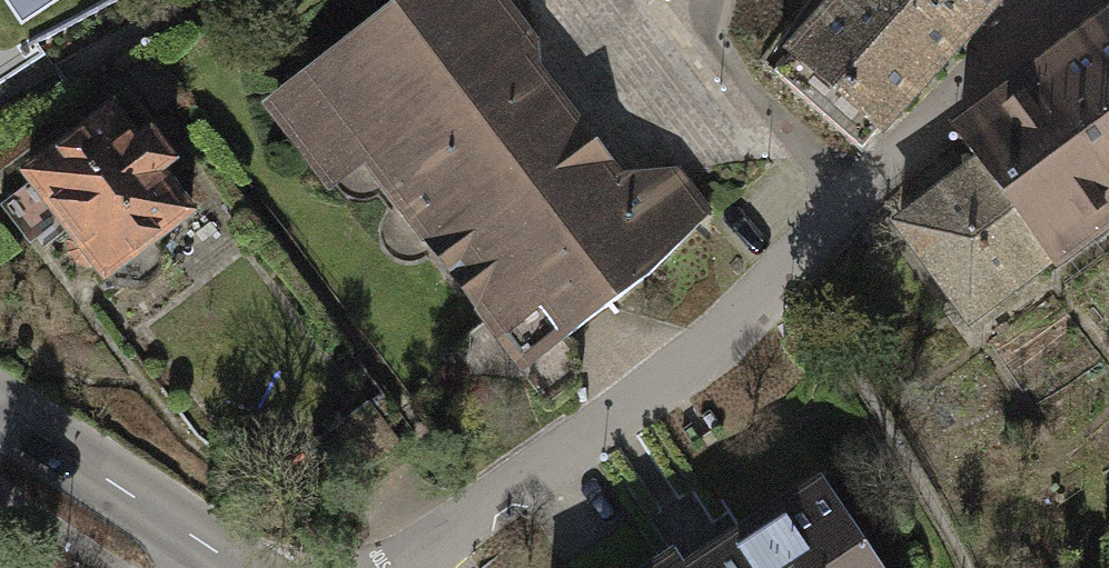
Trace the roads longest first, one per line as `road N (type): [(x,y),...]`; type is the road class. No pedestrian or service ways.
road 1 (residential): [(1063,0),(786,263),(681,374),(411,567)]
road 2 (secondary): [(230,567),(0,404)]

